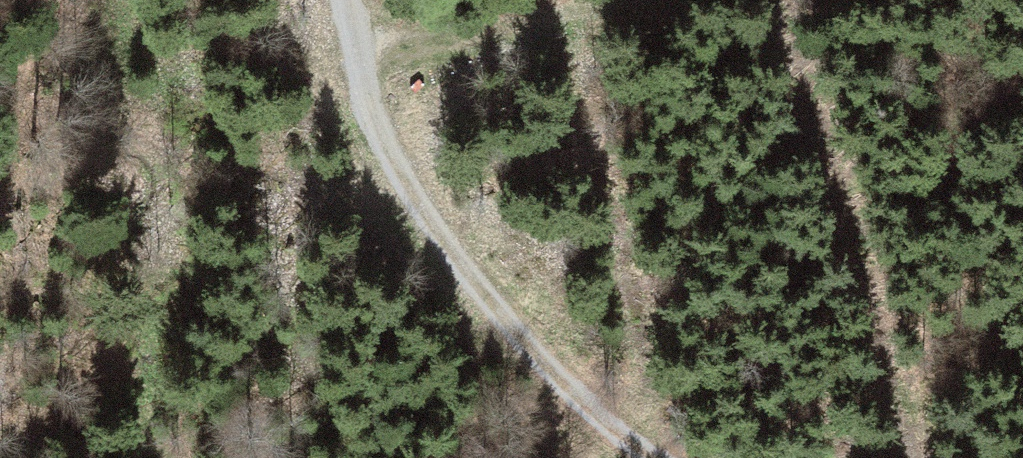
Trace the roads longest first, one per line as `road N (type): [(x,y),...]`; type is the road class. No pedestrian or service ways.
road 1 (track): [(639,457),(576,411),(497,321),(412,196),(367,115),(341,0)]
road 2 (track): [(347,54),(572,0)]

